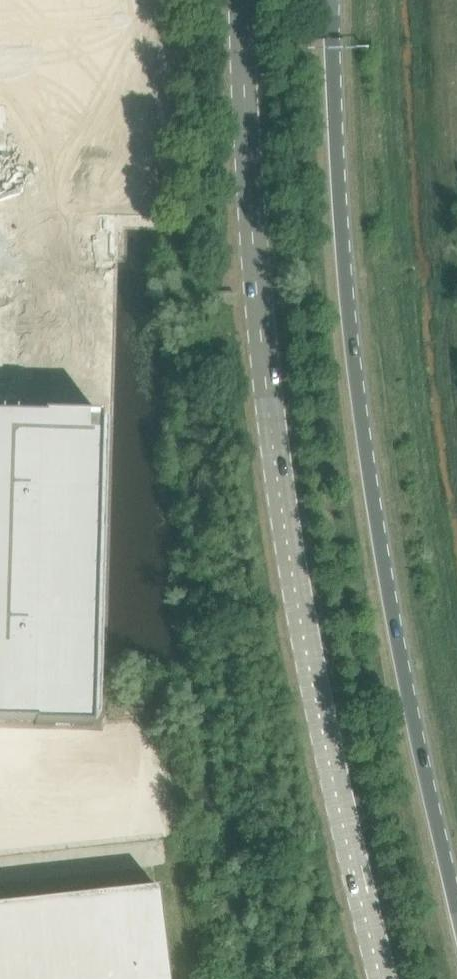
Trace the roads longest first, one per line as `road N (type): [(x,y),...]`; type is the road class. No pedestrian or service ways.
road 1 (primary): [(242,0),(250,199),(278,482),(333,777),(382,978)]
road 2 (primary): [(456,901),(413,712),(362,415),(339,196),(332,0)]

